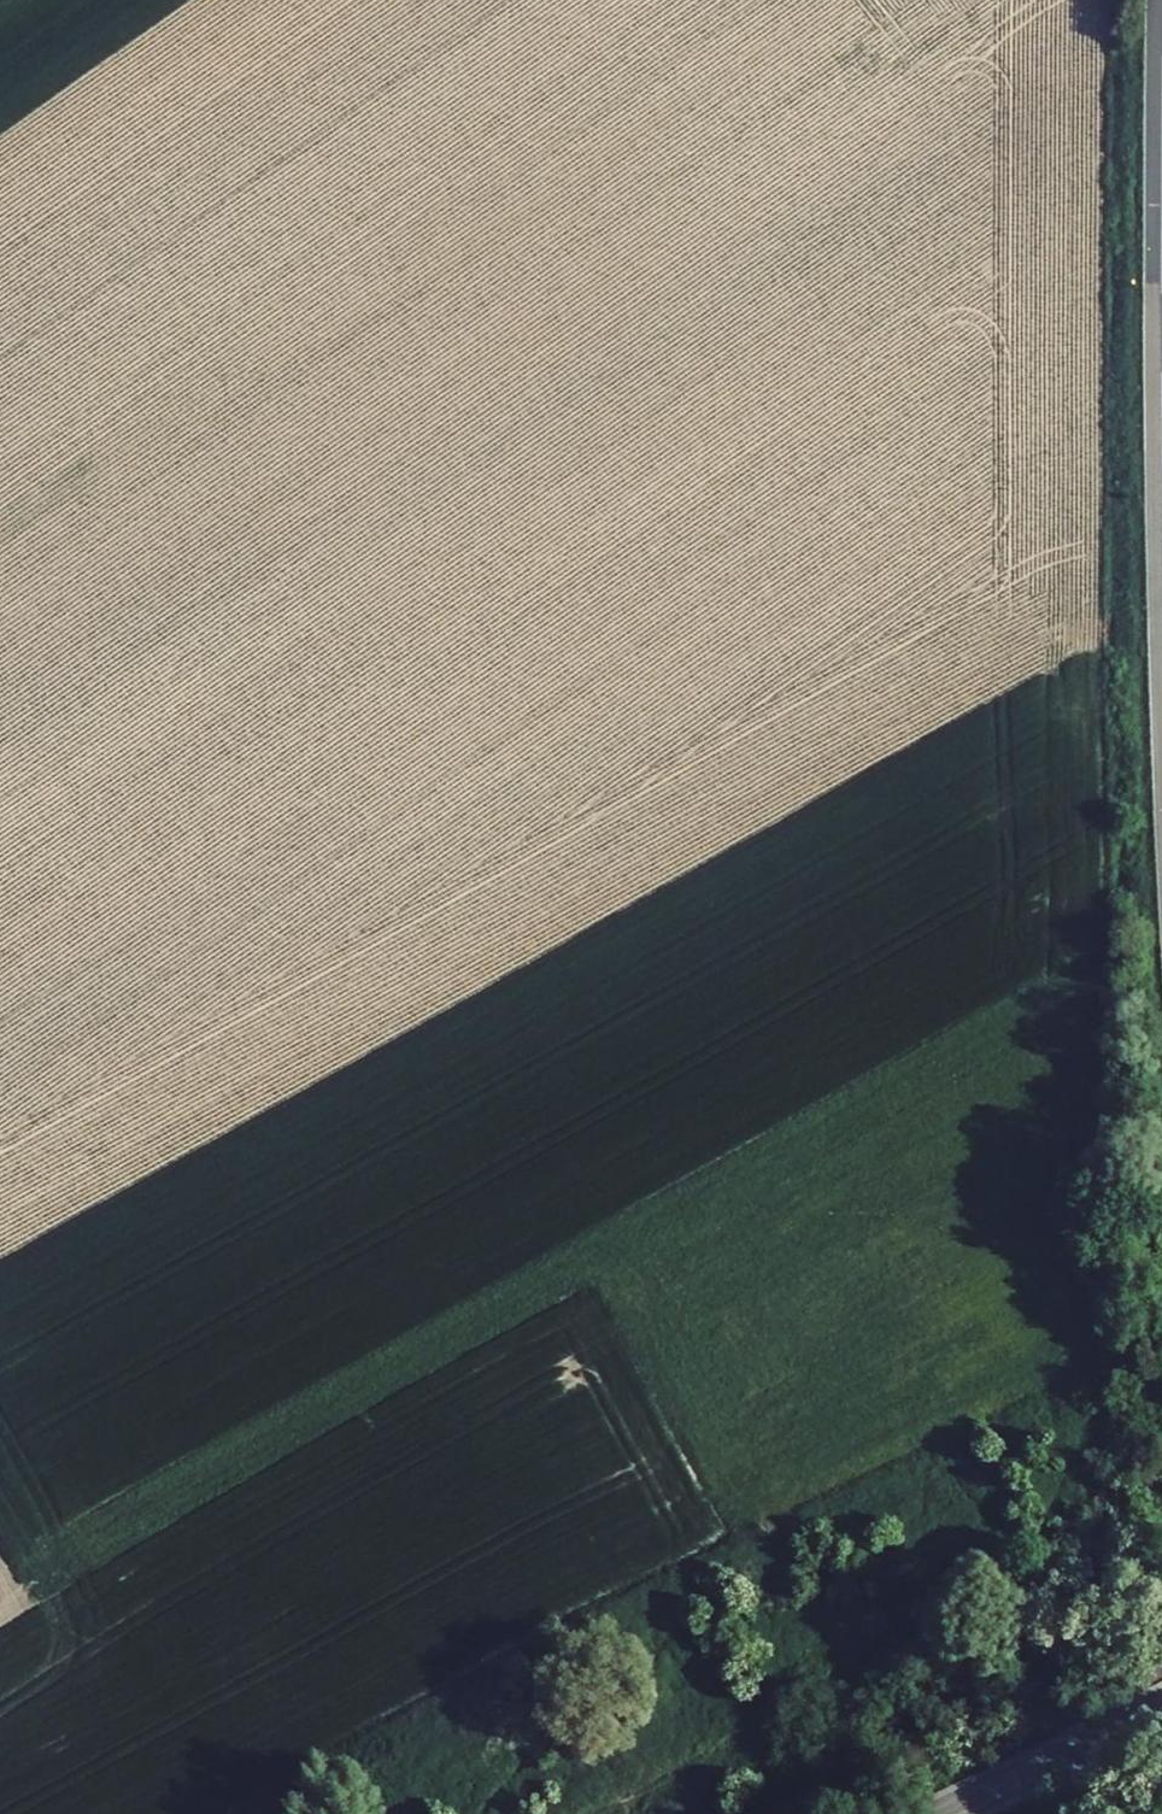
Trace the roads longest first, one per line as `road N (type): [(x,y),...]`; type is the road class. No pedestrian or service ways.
road 1 (unclassified): [(1161,1713),(952,1813)]

